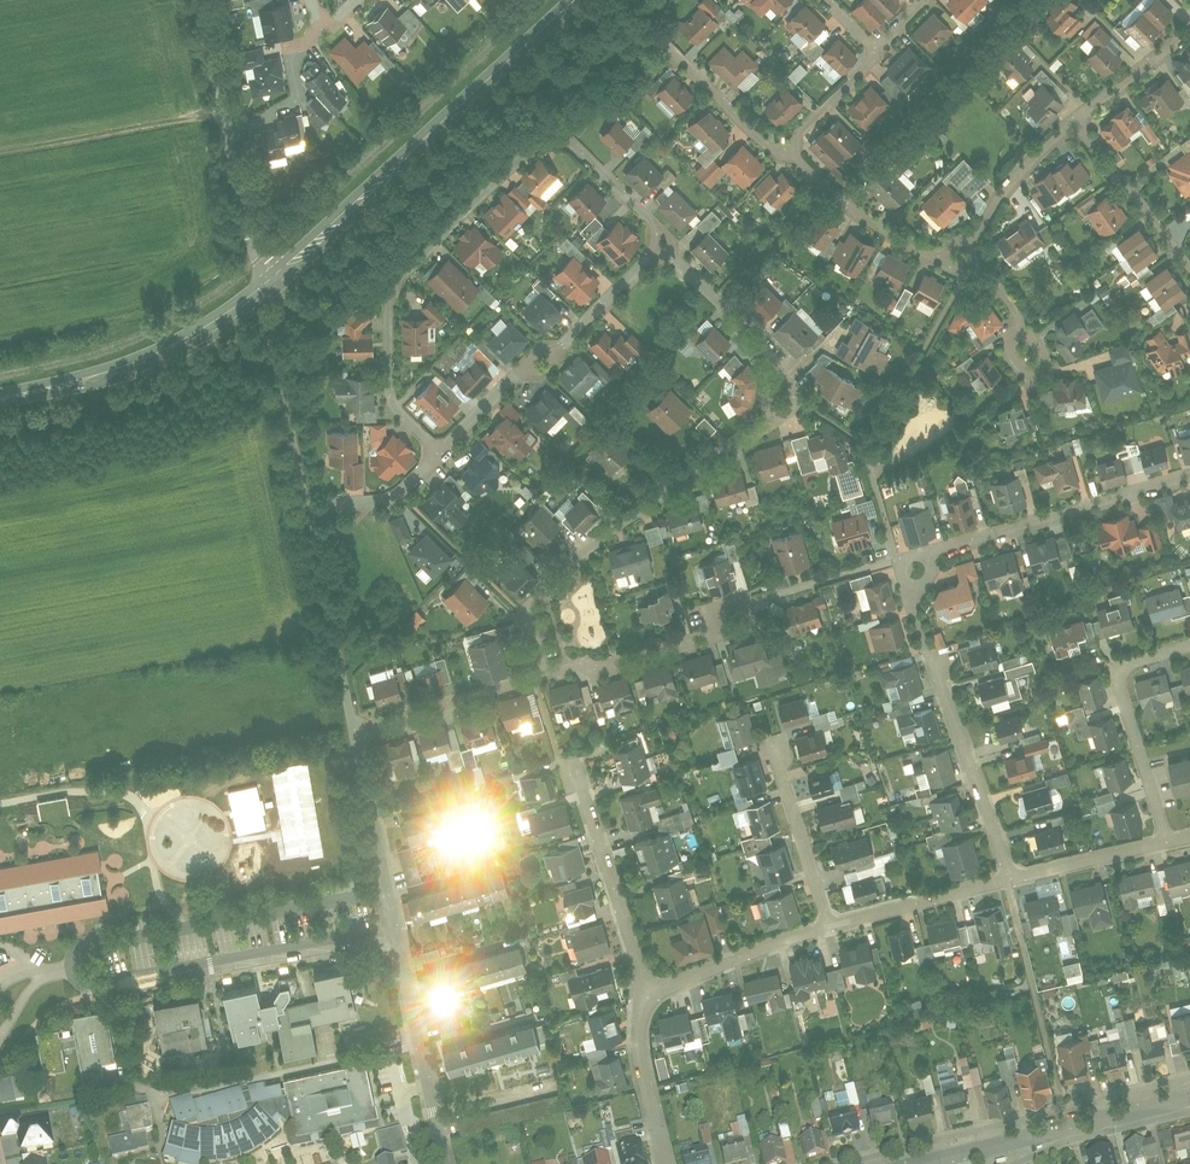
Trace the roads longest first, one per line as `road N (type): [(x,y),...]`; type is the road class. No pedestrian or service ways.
road 1 (residential): [(393,937),(96,988),(69,975),(72,950),(87,943),(384,892)]
road 2 (residential): [(542,675),(520,607),(608,531),(796,400),(789,377),(663,247)]
road 3 (residential): [(663,247),(651,222),(575,145),(557,135),(533,140),(386,294),(394,405),(441,453)]
road 4 (secondary): [(574,0),(262,287)]
road 5 (residential): [(209,0),(262,287)]
road 6 (residential): [(1189,478),(935,553),(917,570)]
road 7 (secondary): [(262,287),(146,362),(0,401)]
road 8 (residential): [(1161,843),(1119,680),(1138,662),(1189,647)]
road 9 (residential): [(576,767),(648,1000)]
road 10 (tertiary): [(1189,1098),(958,1152)]
road 11 (residential): [(444,1163),(393,937)]
road 12 (residential): [(1008,881),(936,664)]
road 13 (residential): [(353,735),(309,523)]
road 14 (residential): [(542,675),(614,667),(693,644),(735,606)]
road 15 (residential): [(792,155),(840,200),(922,255),(956,257)]
road 16 (residential): [(353,735),(542,675)]
road 17 (residential): [(829,926),(648,1000)]
road 18 (residential): [(309,523),(273,331)]
road 19 (residential): [(1008,881),(829,926)]
road 20 (residential): [(829,926),(774,750)]
road 21 (residential): [(792,155),(774,155),(671,54),(652,51)]
road 22 (residential): [(1073,122),(1189,261)]
road 23 (residential): [(1073,122),(997,198),(956,257)]
road 24 (residential): [(648,1000),(640,1046),(667,1163)]
road 25 (residential): [(384,892),(353,735)]
road 26 (residential): [(1161,843),(1008,881)]
road 27 (residential): [(309,523),(323,508),(380,501),(441,453)]
road 28 (residential): [(1189,28),(1073,122)]
road 29 (residential): [(876,49),(797,137),(792,155)]
road 30 (residential): [(570,340),(663,247)]

